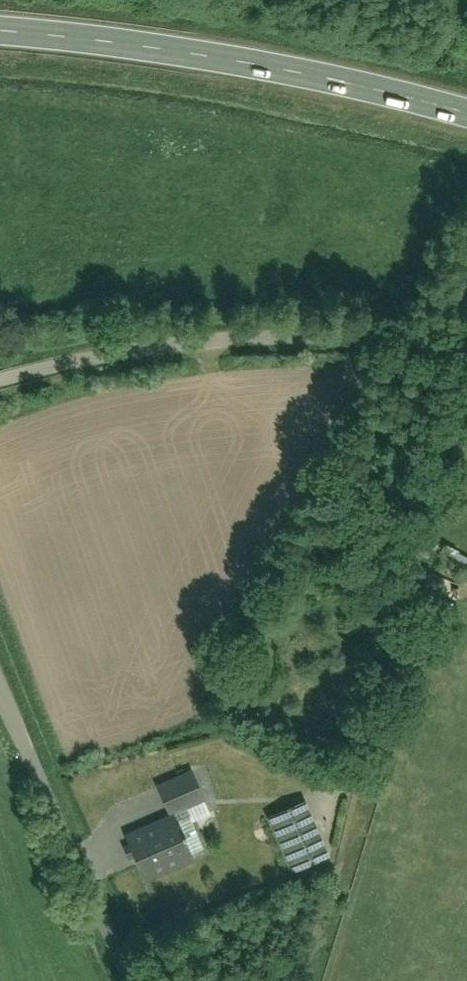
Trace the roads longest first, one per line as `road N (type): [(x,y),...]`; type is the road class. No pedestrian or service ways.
road 1 (primary): [(0,33),(228,58),(466,115)]
road 2 (residential): [(0,381),(230,342),(466,342)]
road 3 (unclassified): [(126,980),(0,685)]

